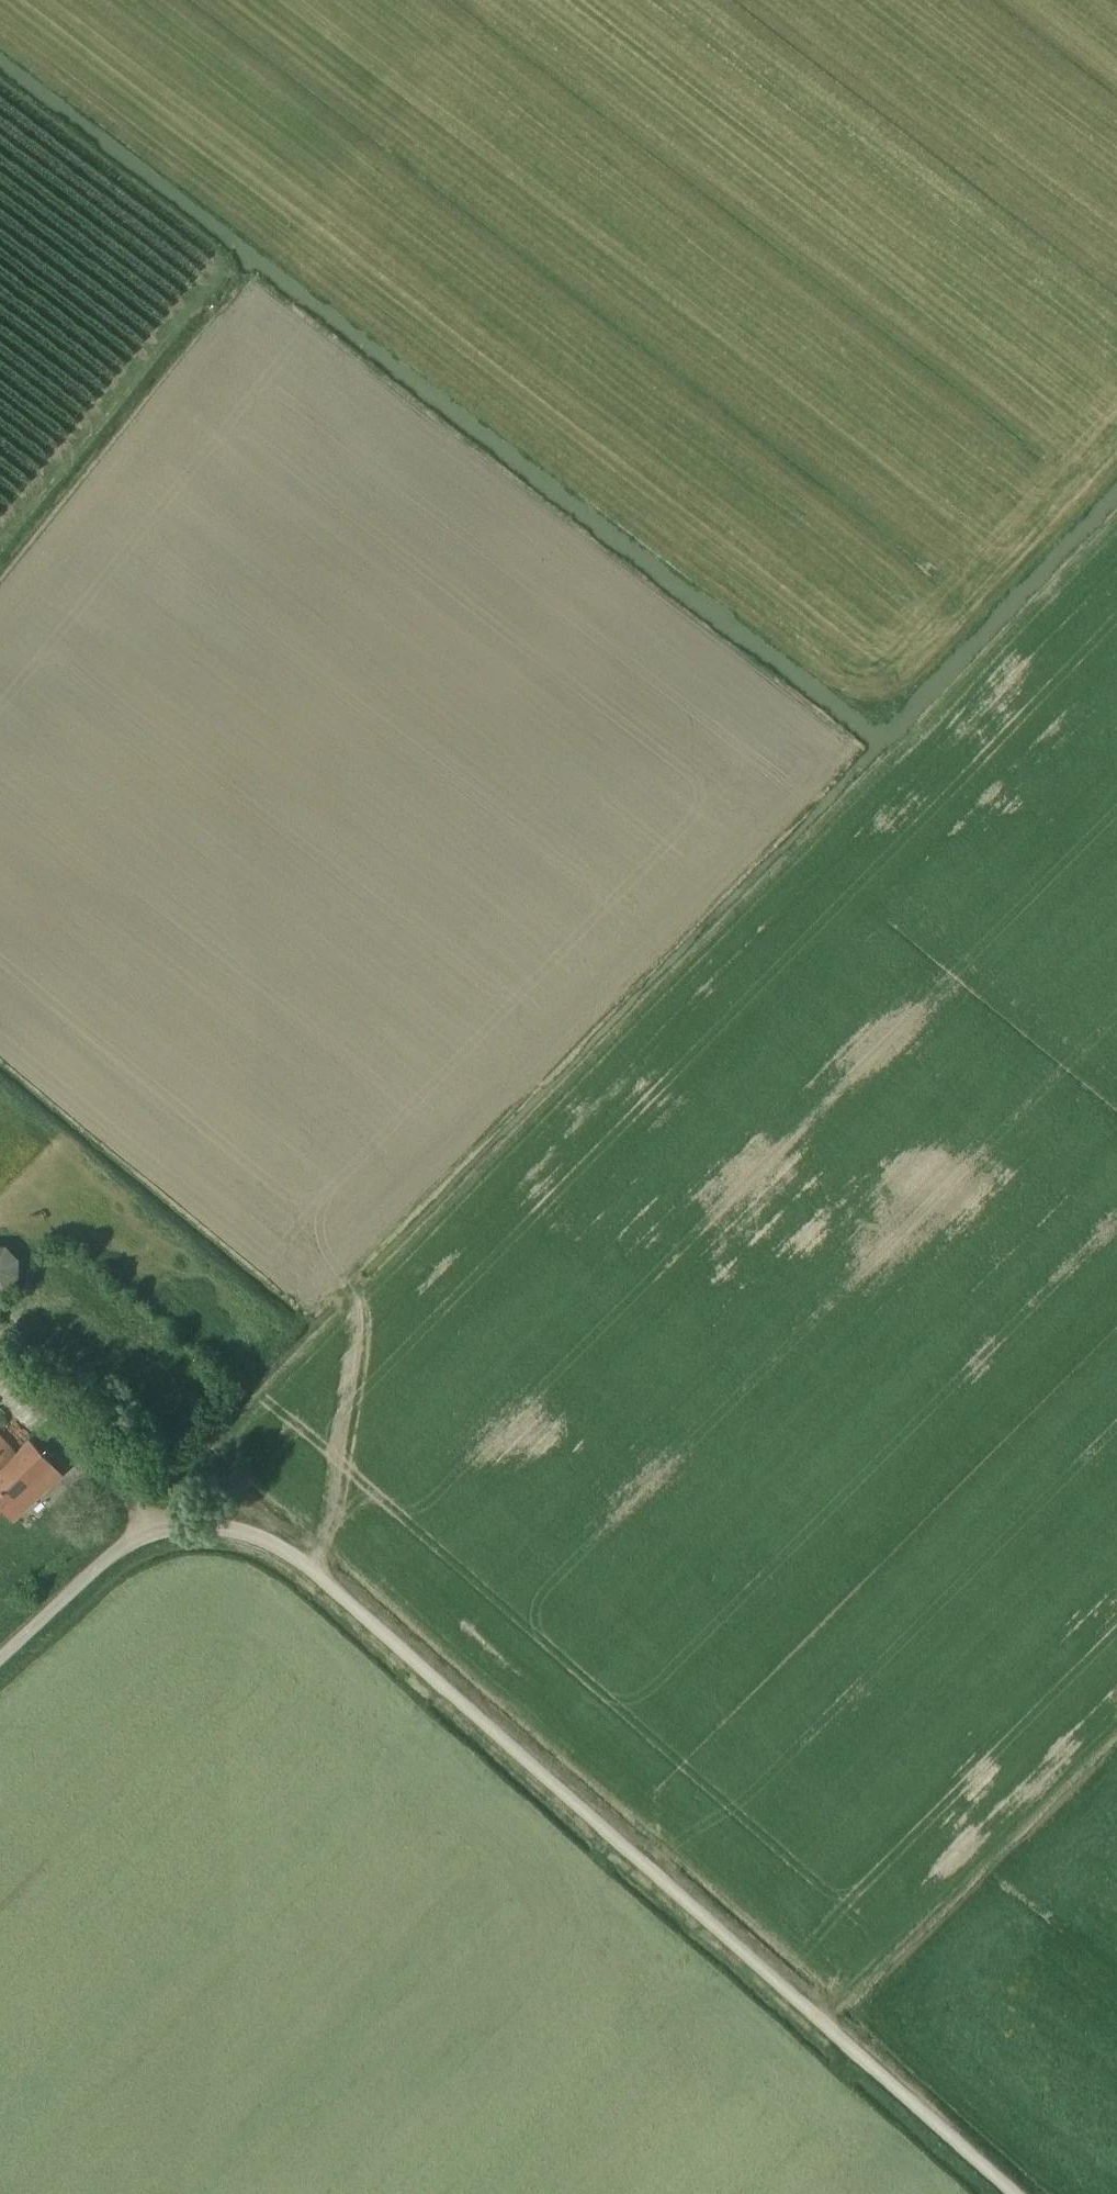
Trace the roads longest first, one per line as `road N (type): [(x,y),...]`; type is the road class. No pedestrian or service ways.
road 1 (unclassified): [(1008,2193),(326,1586),(274,1552),(214,1537),(123,1552),(0,1658)]

